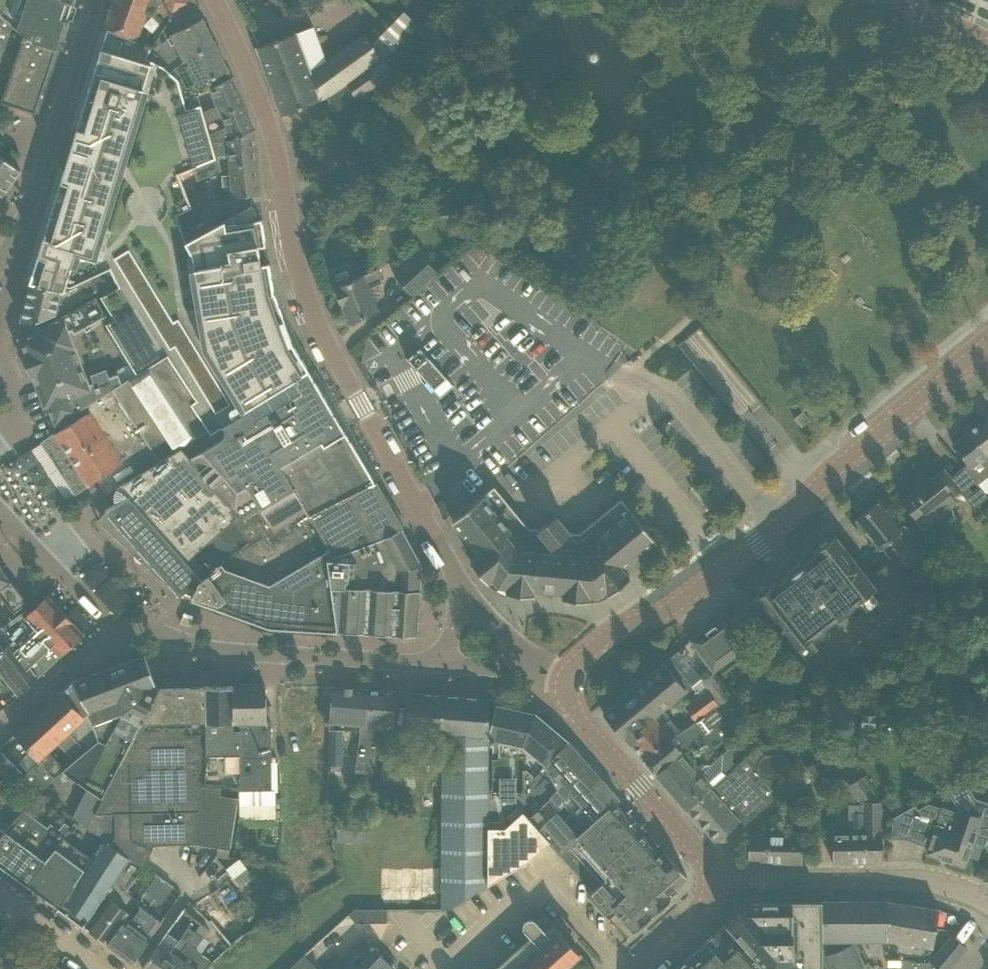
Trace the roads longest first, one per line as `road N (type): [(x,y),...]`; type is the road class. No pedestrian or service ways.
road 1 (residential): [(460,585),(302,288),(270,127),(213,0)]
road 2 (tertiary): [(566,684),(575,662),(622,627),(664,612),(779,527),(839,466),(987,343)]
road 3 (residential): [(125,621),(204,648),(436,668)]
road 4 (tertiary): [(987,902),(924,880),(710,883)]
road 5 (residential): [(107,0),(62,137),(0,258)]
road 6 (tertiary): [(710,883),(700,853),(575,714),(566,684)]
road 7 (residential): [(0,737),(125,621)]
road 8 (residential): [(0,517),(125,621)]
road 9 (residential): [(99,968),(0,893)]

